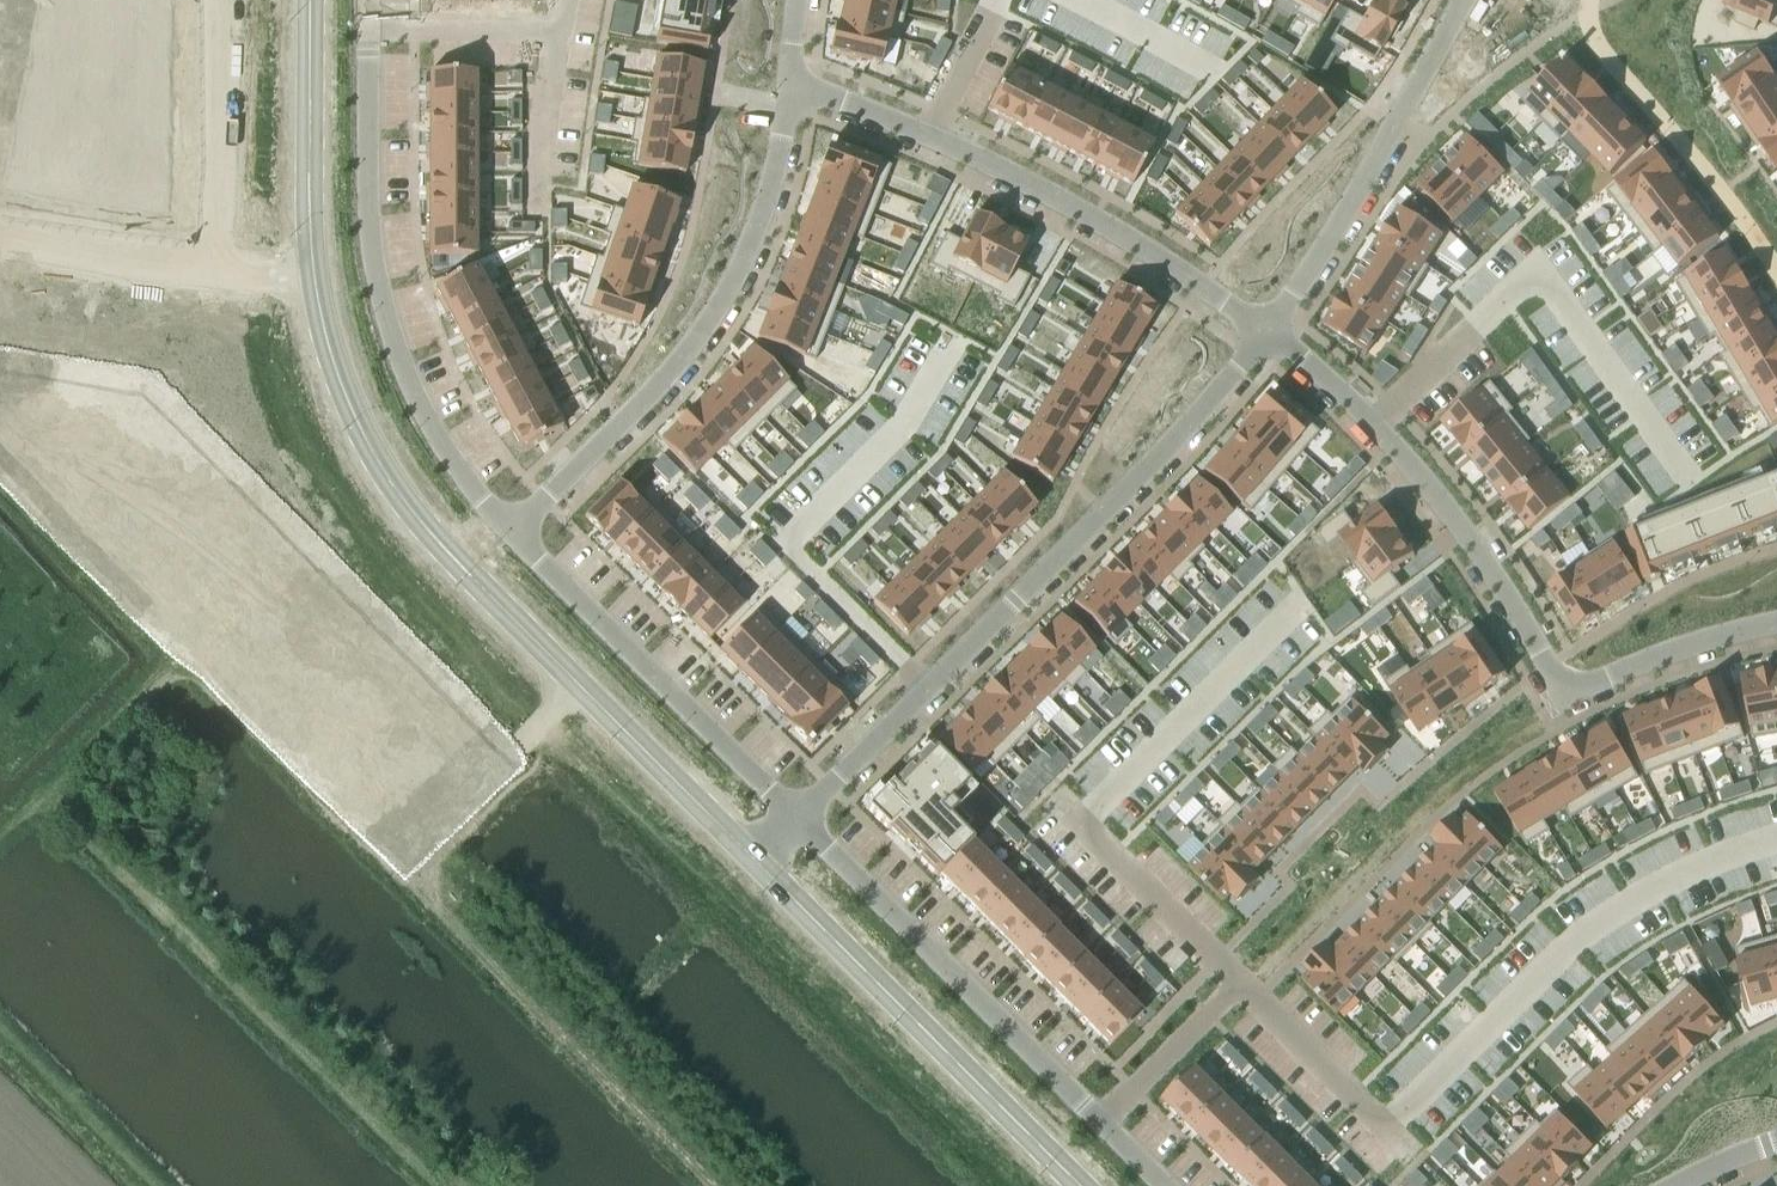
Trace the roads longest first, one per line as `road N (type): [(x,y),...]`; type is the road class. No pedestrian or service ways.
road 1 (track): [(46,794),(180,657),(196,657),(718,1185)]
road 2 (secondary): [(309,271),(329,368),(361,445),(395,499),(464,580),(750,867)]
road 3 (secondary): [(762,853),(441,530),(350,372),(324,271)]
road 4 (residential): [(1271,323),(1155,458),(805,814)]
road 5 (residential): [(370,0),(368,191),(381,293),(415,395),(454,464),(518,528)]
road 6 (residential): [(775,87),(1010,179),(1271,323)]
road 7 (residential): [(775,87),(760,173),(699,323),(648,395),(518,528)]
road 8 (residential): [(1271,323),(1376,423),(1430,489),(1565,691)]
road 9 (secondary): [(1093,1185),(762,853)]
road 10 (secondary): [(750,867),(1071,1185)]
road 11 (residential): [(805,814),(1100,1109)]
road 12 (residential): [(518,528),(805,814)]
road 13 (residential): [(1460,0),(1459,19),(1271,323)]
road 14 (residential): [(225,0),(230,272)]
road 15 (secondary): [(324,271),(317,235),(319,0)]
road 16 (secondary): [(303,0),(309,271)]
road 17 (residential): [(230,272),(176,270),(0,236)]
road 18 (residential): [(1776,619),(1565,691)]
road 19 (residential): [(1100,1109),(1228,980),(1252,1004)]

